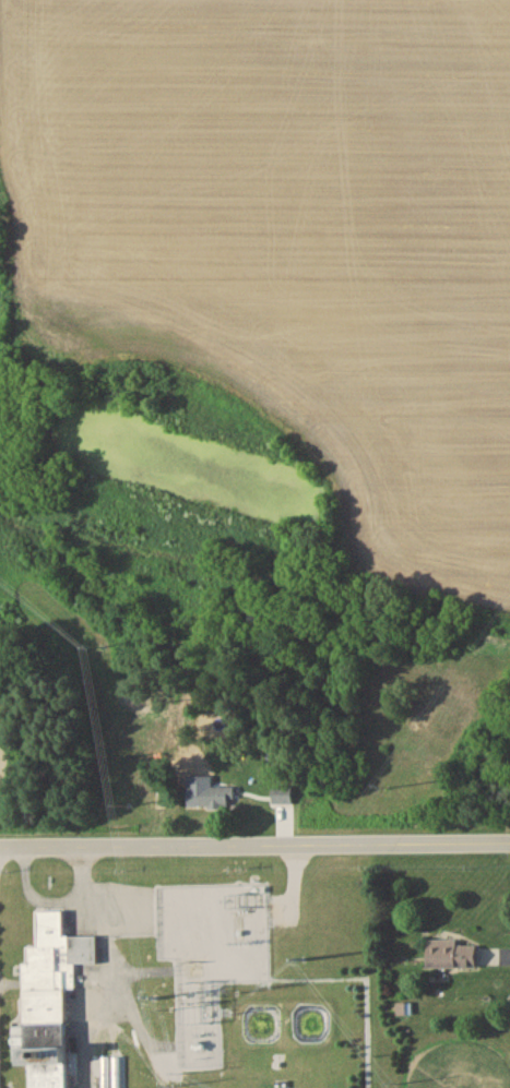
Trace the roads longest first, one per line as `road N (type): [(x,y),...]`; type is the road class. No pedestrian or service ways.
road 1 (residential): [(509,845),(0,854)]

